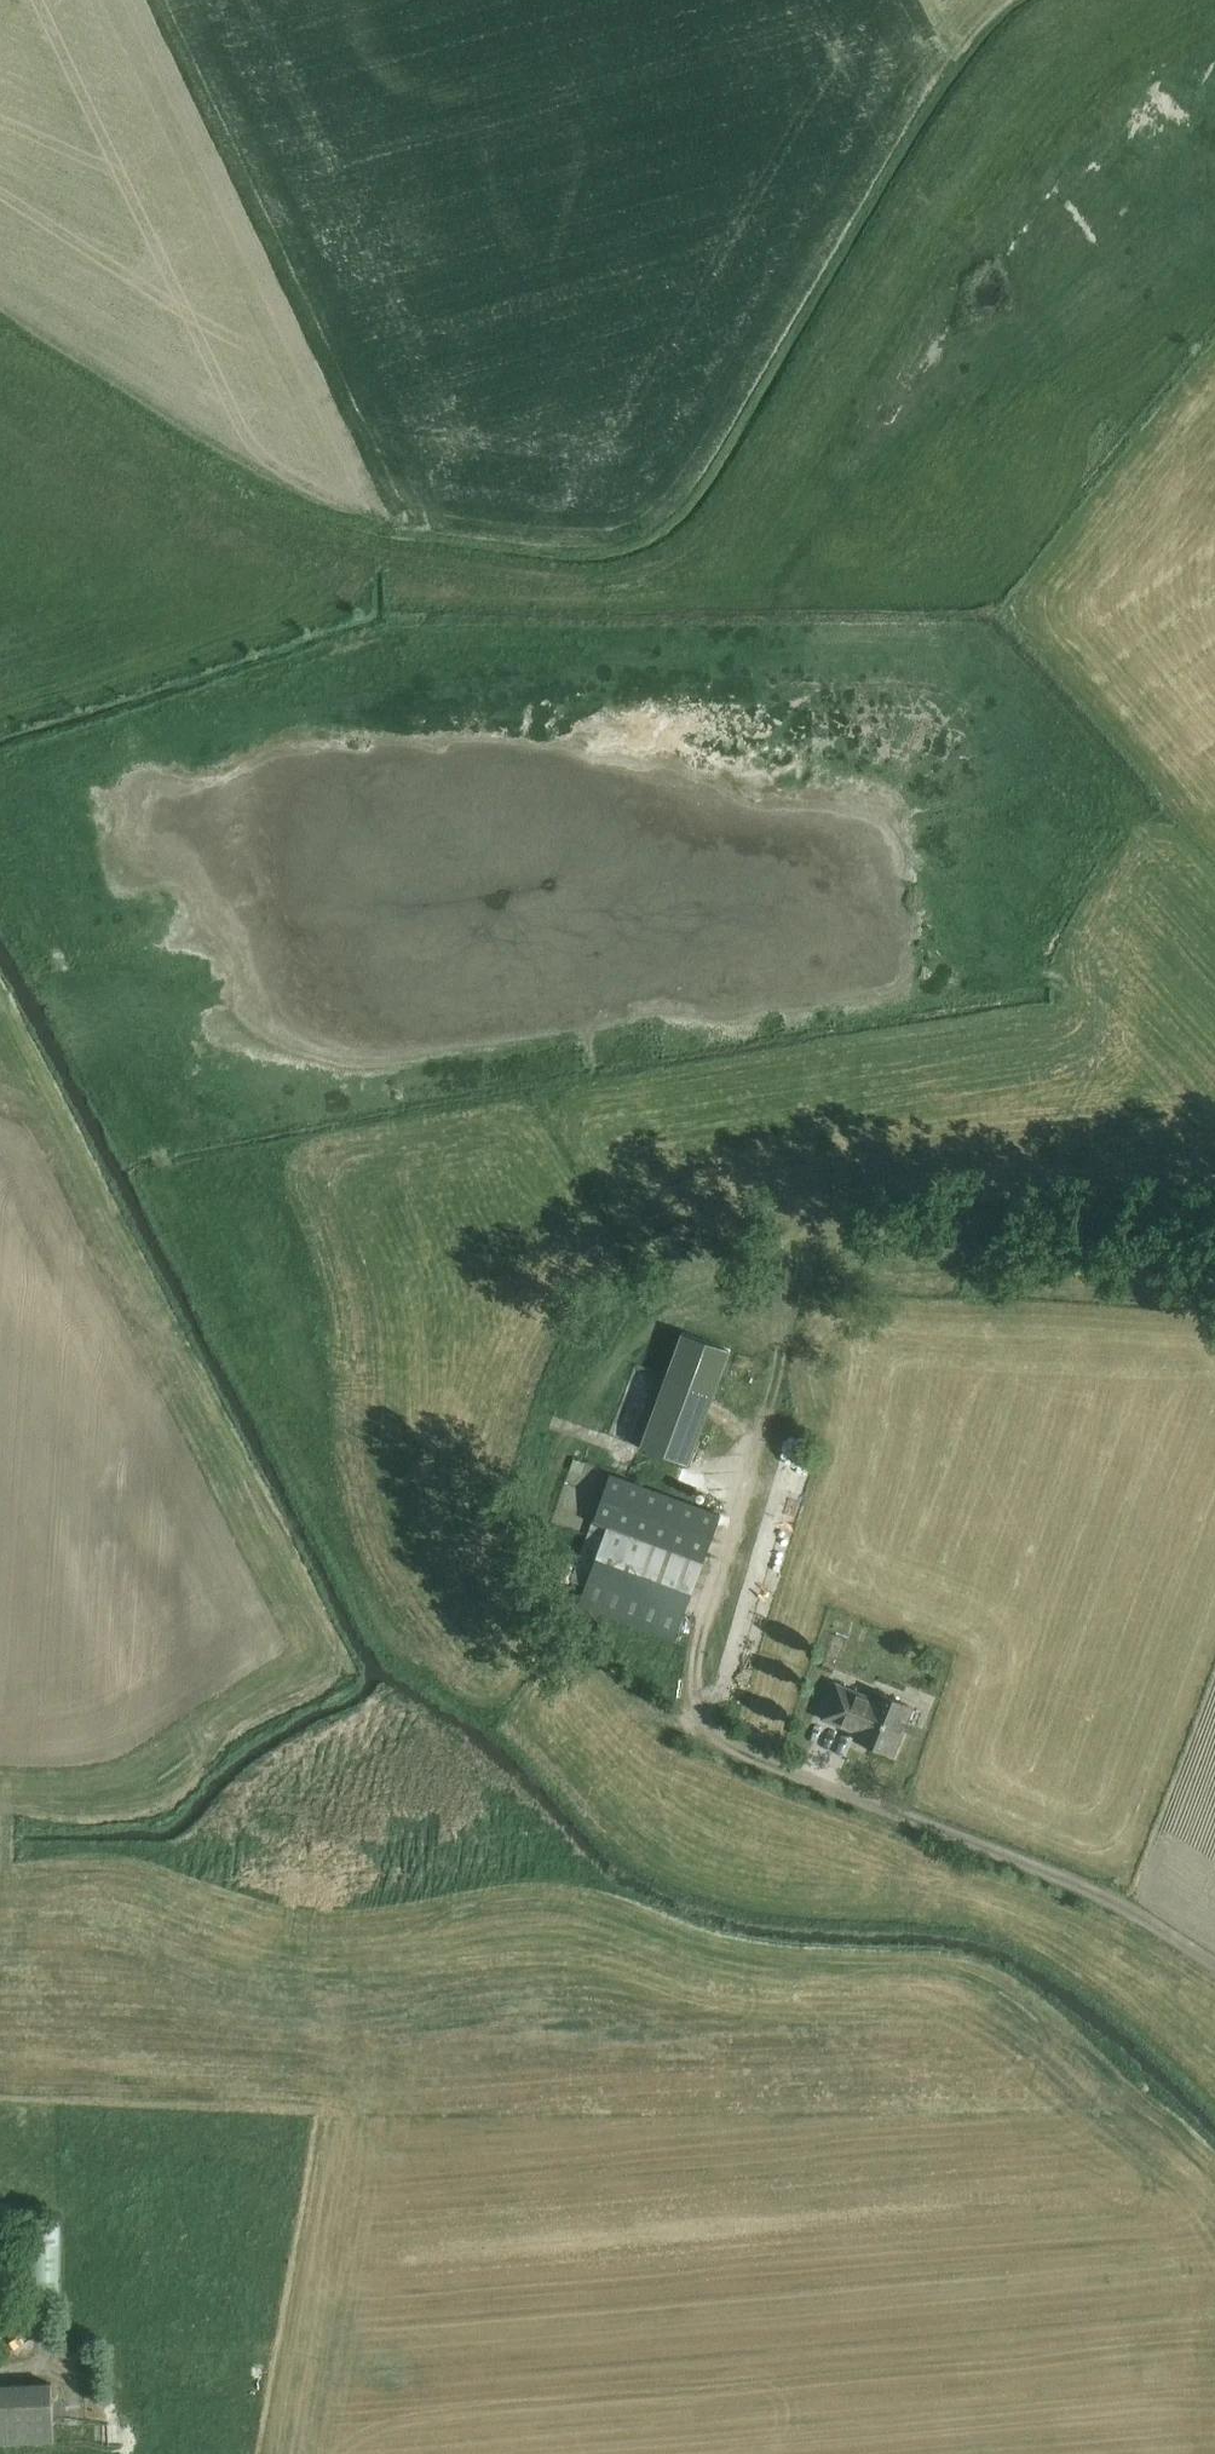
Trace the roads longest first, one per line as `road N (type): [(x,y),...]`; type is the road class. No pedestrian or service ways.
road 1 (unclassified): [(1214,1964),(1106,1899),(735,1747)]

